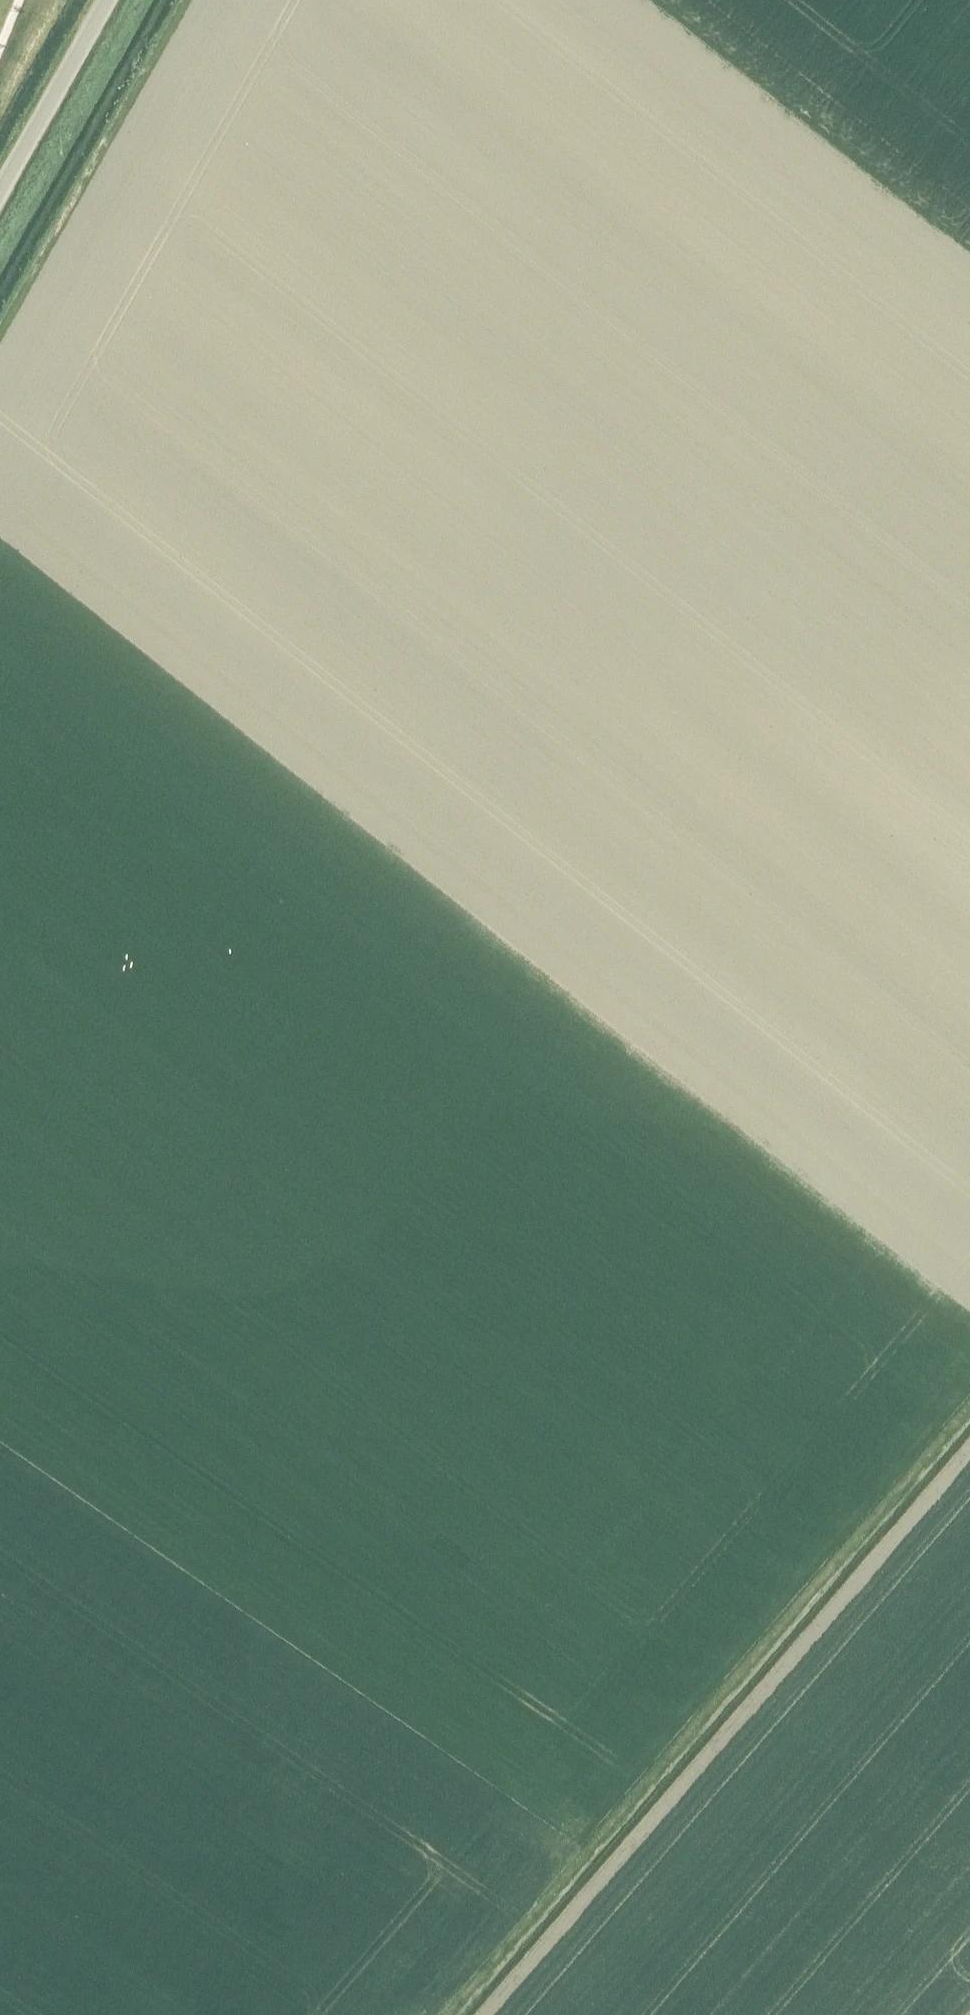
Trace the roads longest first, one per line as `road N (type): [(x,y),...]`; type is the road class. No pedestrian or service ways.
road 1 (unclassified): [(0,189),(107,0)]

